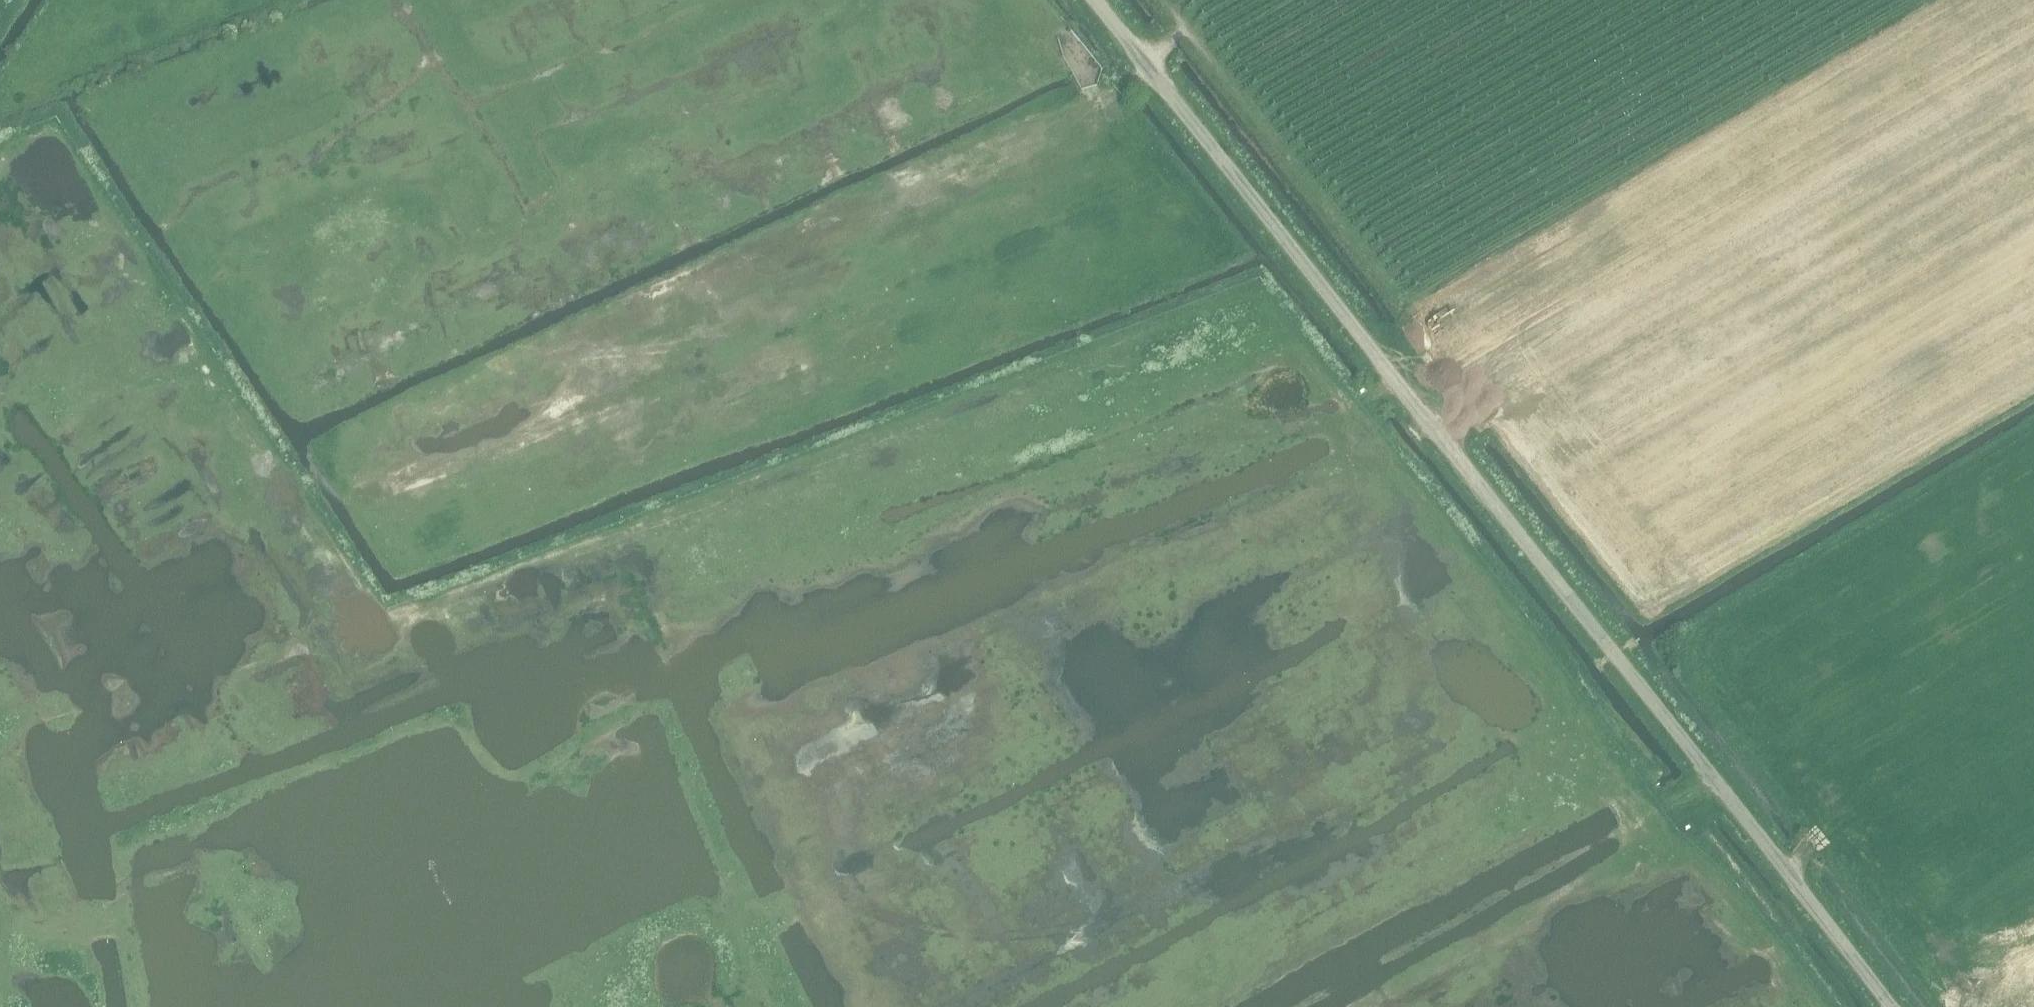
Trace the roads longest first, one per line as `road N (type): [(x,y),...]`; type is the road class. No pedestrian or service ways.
road 1 (unclassified): [(1893,1006),(1101,0)]

